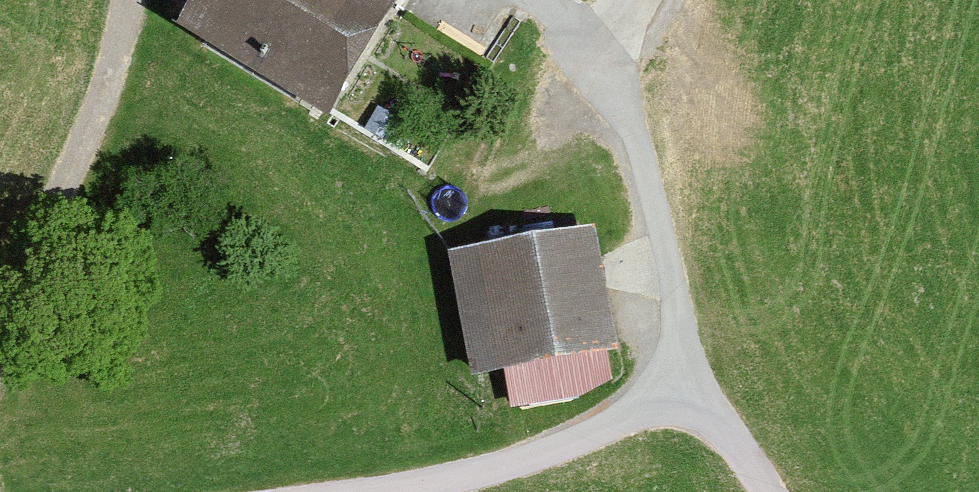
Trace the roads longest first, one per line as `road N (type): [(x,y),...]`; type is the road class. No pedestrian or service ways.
road 1 (track): [(0,340),(111,74),(126,0)]
road 2 (unclassified): [(689,389),(525,457),(366,491)]
road 3 (unclassified): [(631,92),(689,389)]
road 4 (unclassified): [(768,491),(689,389)]

